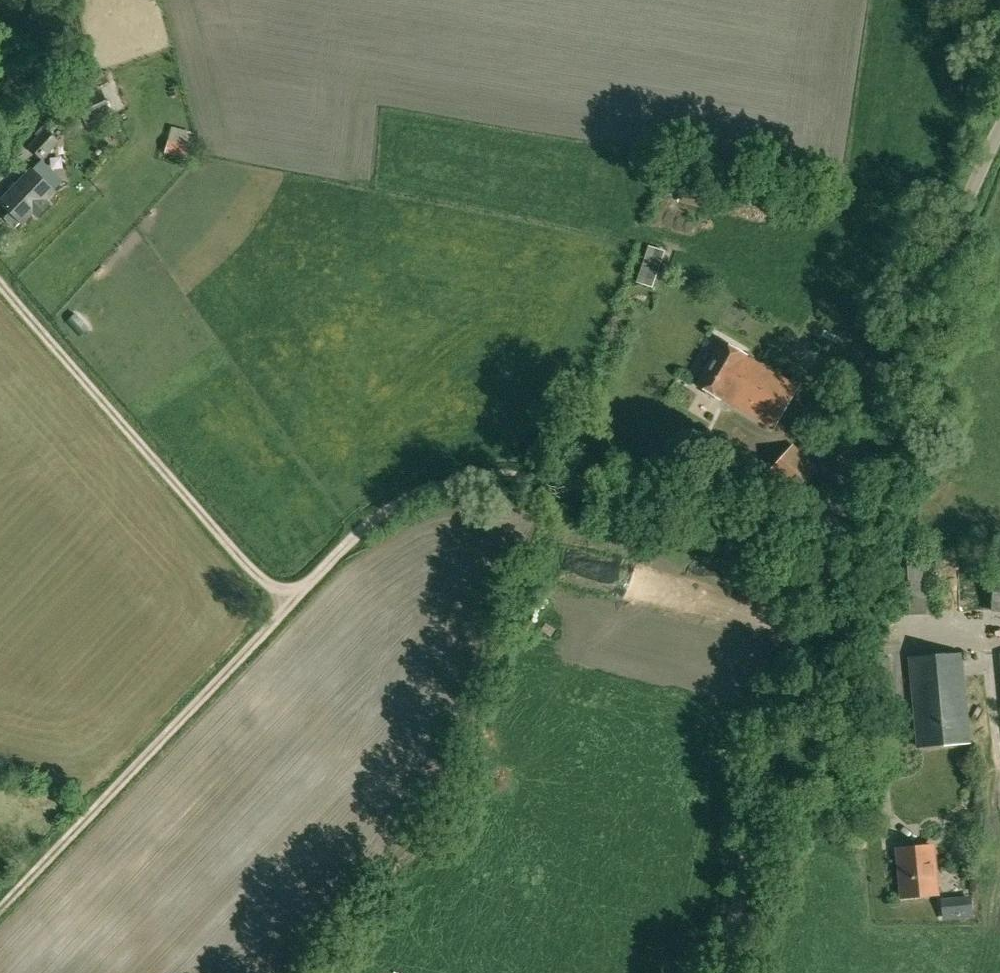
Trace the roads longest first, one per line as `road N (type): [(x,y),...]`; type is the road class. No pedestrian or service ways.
road 1 (unclassified): [(719,972),(823,534),(999,133)]
road 2 (track): [(289,606),(388,510),(470,477),(563,481),(823,534)]
road 3 (track): [(289,606),(0,284)]
road 4 (track): [(0,909),(289,606)]

